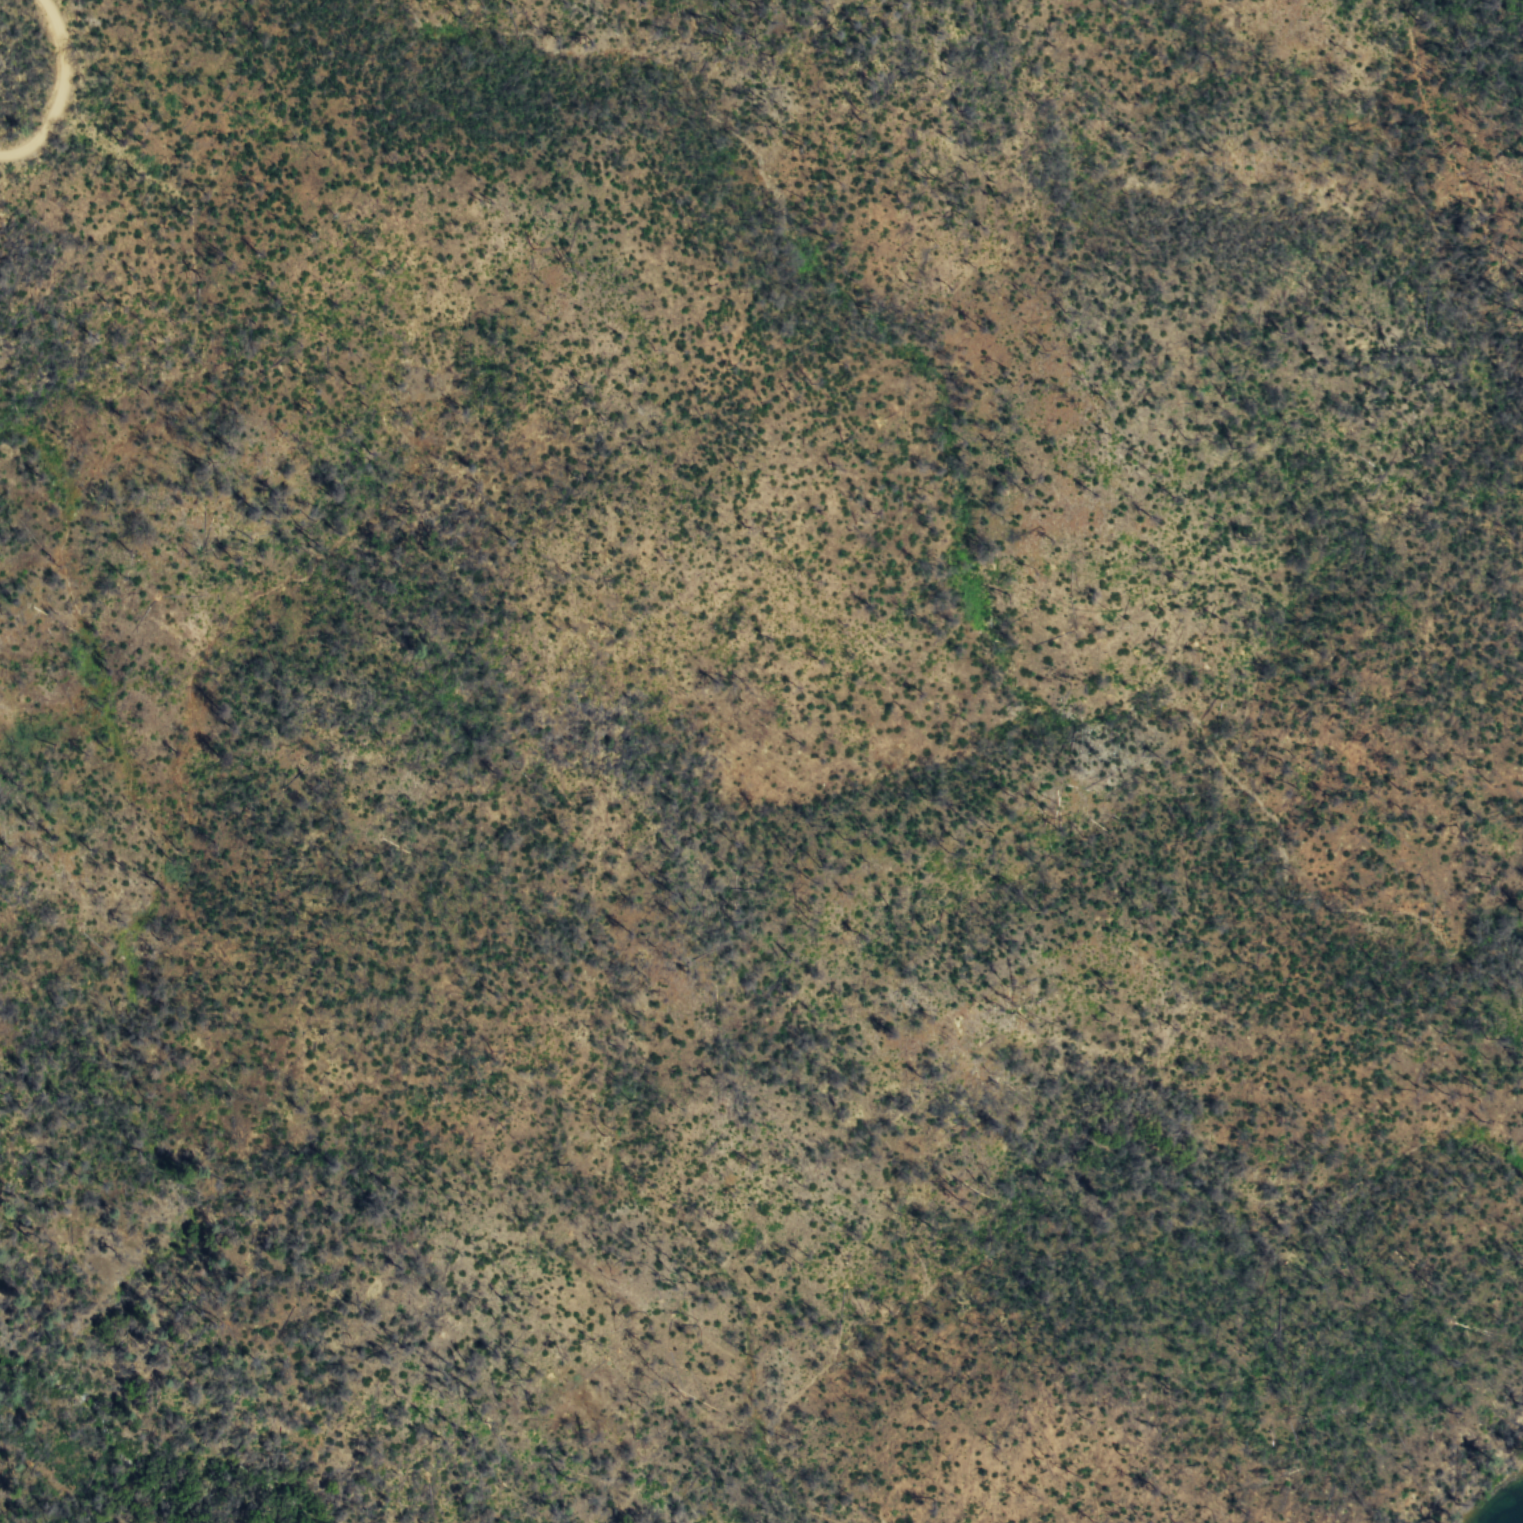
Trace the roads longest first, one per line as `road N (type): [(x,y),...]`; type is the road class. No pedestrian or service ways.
road 1 (tertiary): [(0,154),(32,150),(64,91),(66,35),(46,0)]

